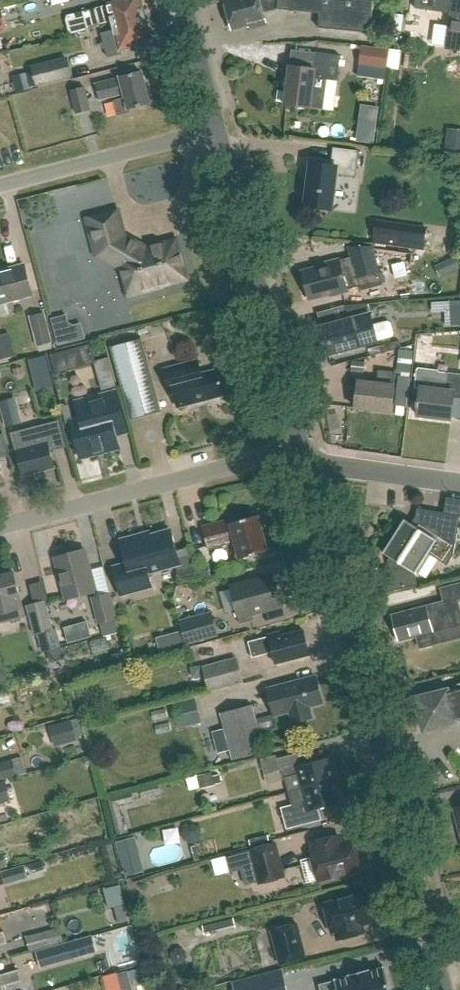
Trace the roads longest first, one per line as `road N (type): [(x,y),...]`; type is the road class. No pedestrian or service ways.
road 1 (unclassified): [(444,989),(304,463)]
road 2 (unclassified): [(300,445),(216,128)]
road 3 (residential): [(0,525),(300,445)]
road 4 (residential): [(0,184),(216,128)]
road 5 (residential): [(459,484),(304,463)]
road 6 (unclassified): [(216,128),(182,0)]

